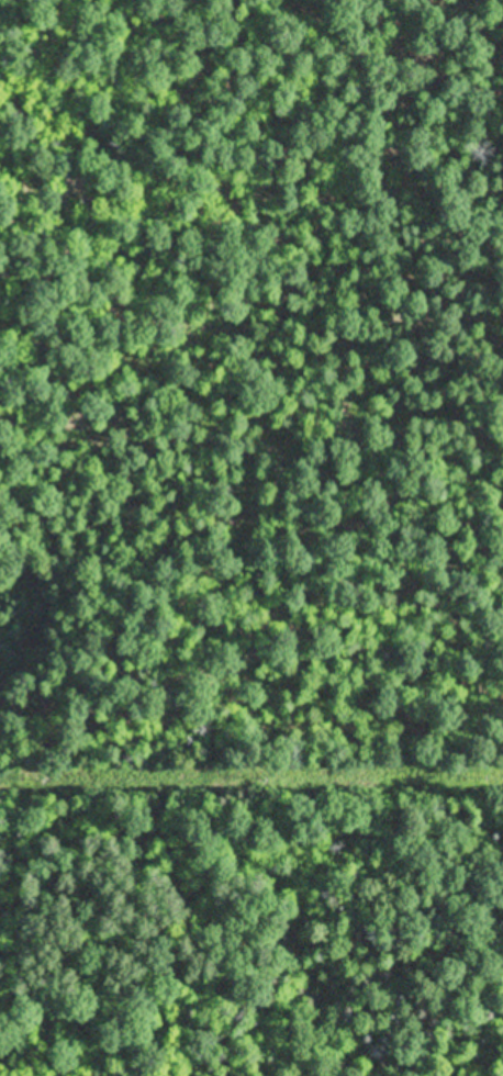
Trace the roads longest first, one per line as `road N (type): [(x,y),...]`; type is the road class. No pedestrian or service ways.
road 1 (residential): [(0,775),(502,773)]

